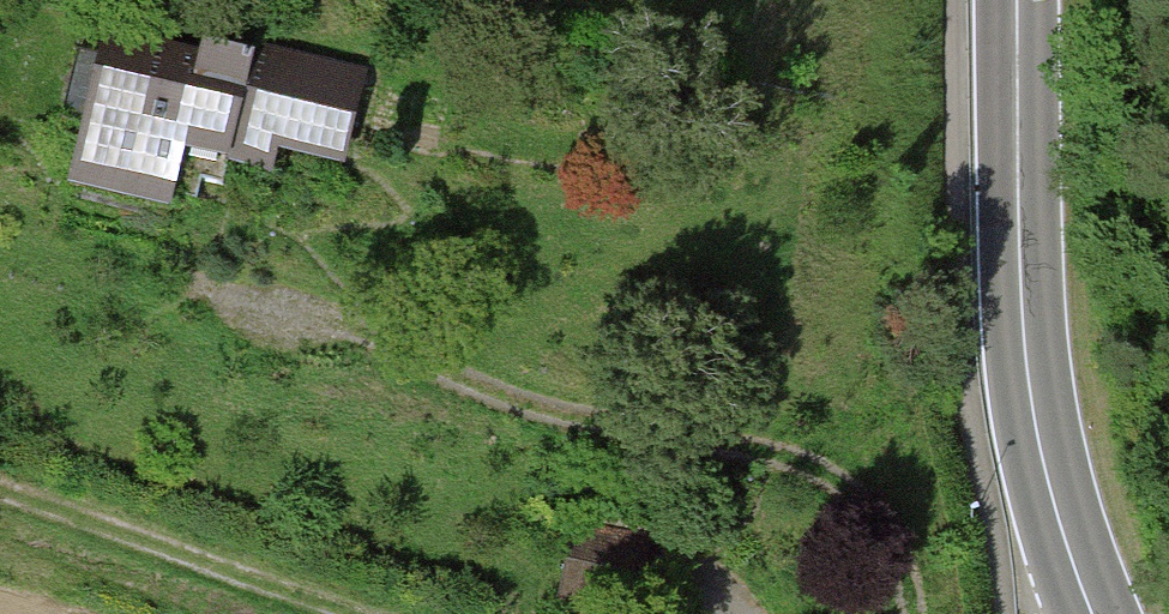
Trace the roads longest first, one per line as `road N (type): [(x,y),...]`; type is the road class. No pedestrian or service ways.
road 1 (track): [(920,613),(922,588),(858,501),(760,448),(493,386),(379,333),(252,289)]
road 2 (primary): [(1016,0),(1026,337),(1043,455),(1093,613)]
road 3 (track): [(380,613),(274,587),(74,502),(0,479)]

